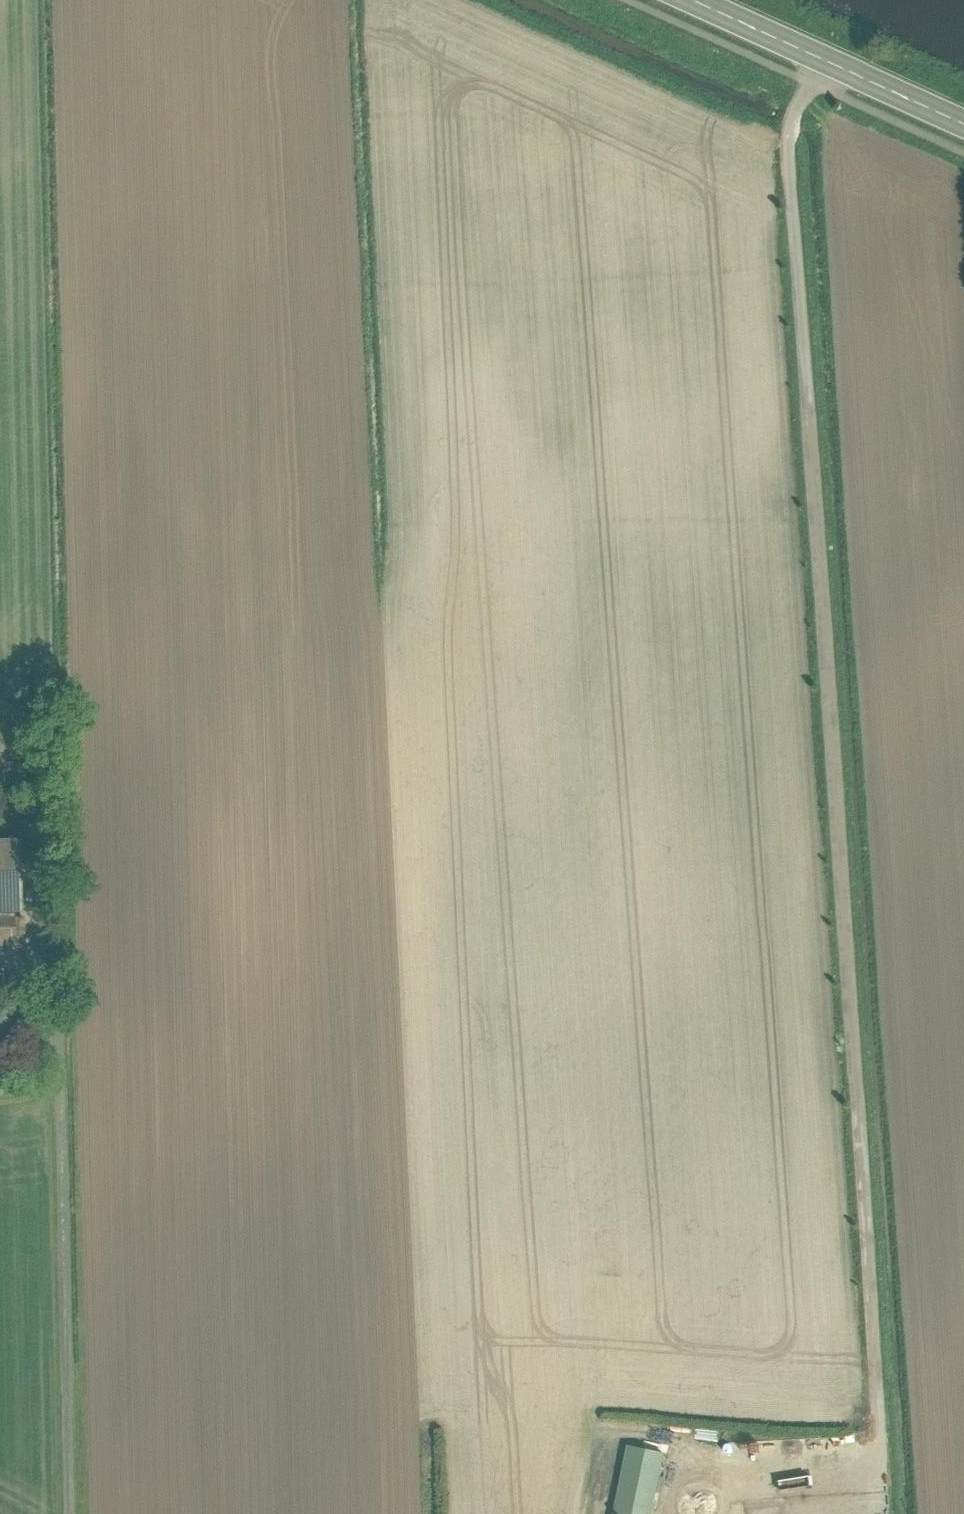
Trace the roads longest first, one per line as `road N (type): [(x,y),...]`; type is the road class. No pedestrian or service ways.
road 1 (primary): [(691,0),(963,125)]

